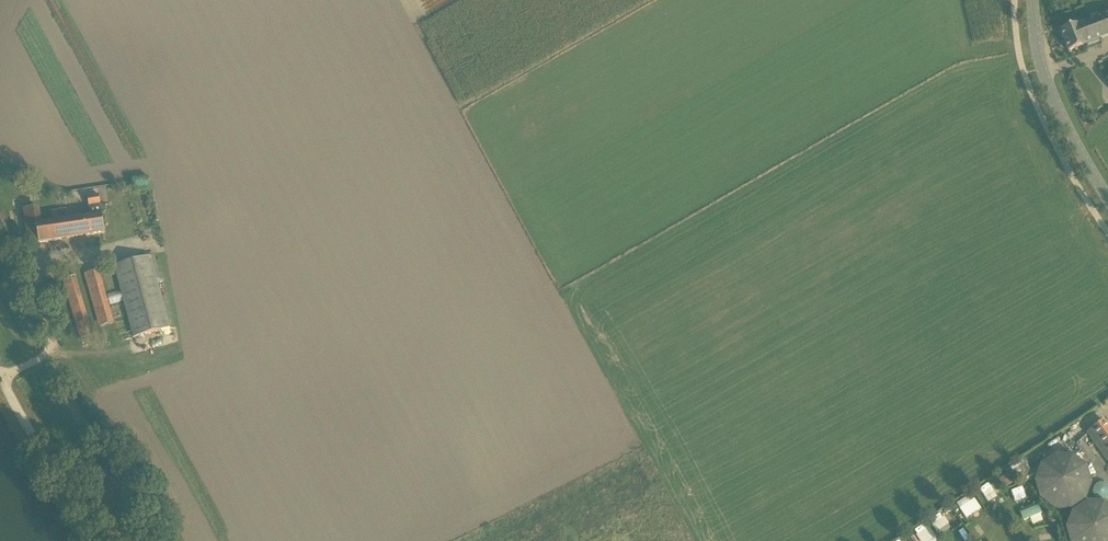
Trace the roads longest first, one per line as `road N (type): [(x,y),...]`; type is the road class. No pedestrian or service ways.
road 1 (tertiary): [(1107,195),(1047,83),(1032,0)]
road 2 (track): [(0,378),(97,540)]

